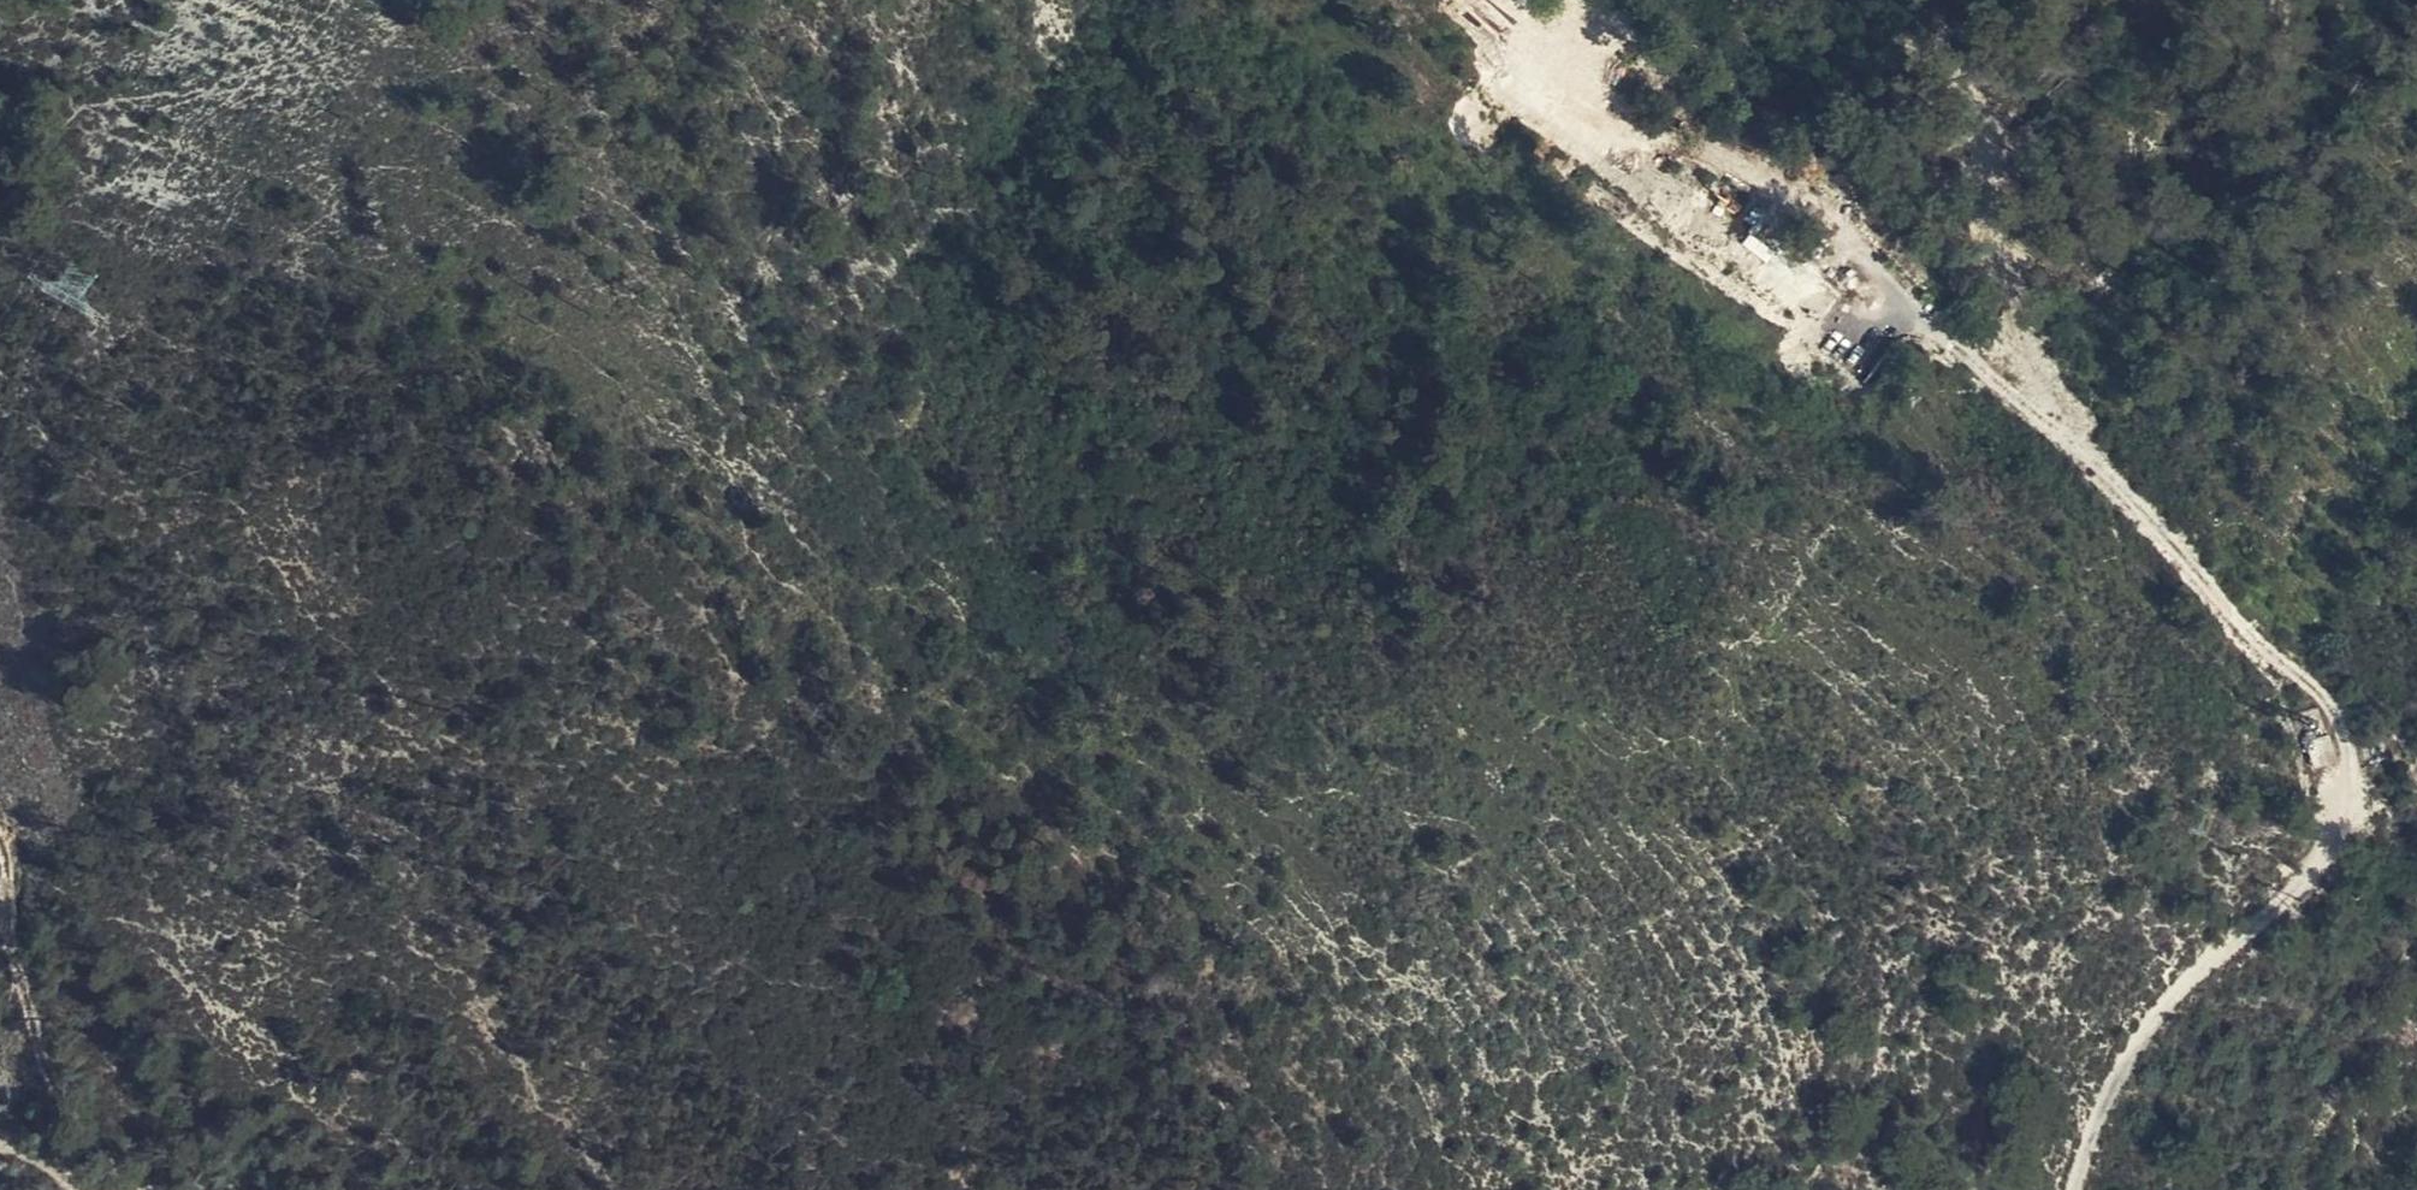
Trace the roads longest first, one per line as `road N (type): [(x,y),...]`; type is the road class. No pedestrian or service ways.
road 1 (track): [(2077,1189),(2116,1086),(2180,995),(2278,912),(2340,843),(2360,794),(2345,721),(2310,679),(2254,647),(2059,422),(1790,236)]
road 2 (track): [(158,1189),(93,1123),(57,1051),(29,947),(17,835),(0,813)]
road 3 (track): [(0,1135),(62,1160),(106,1189)]

